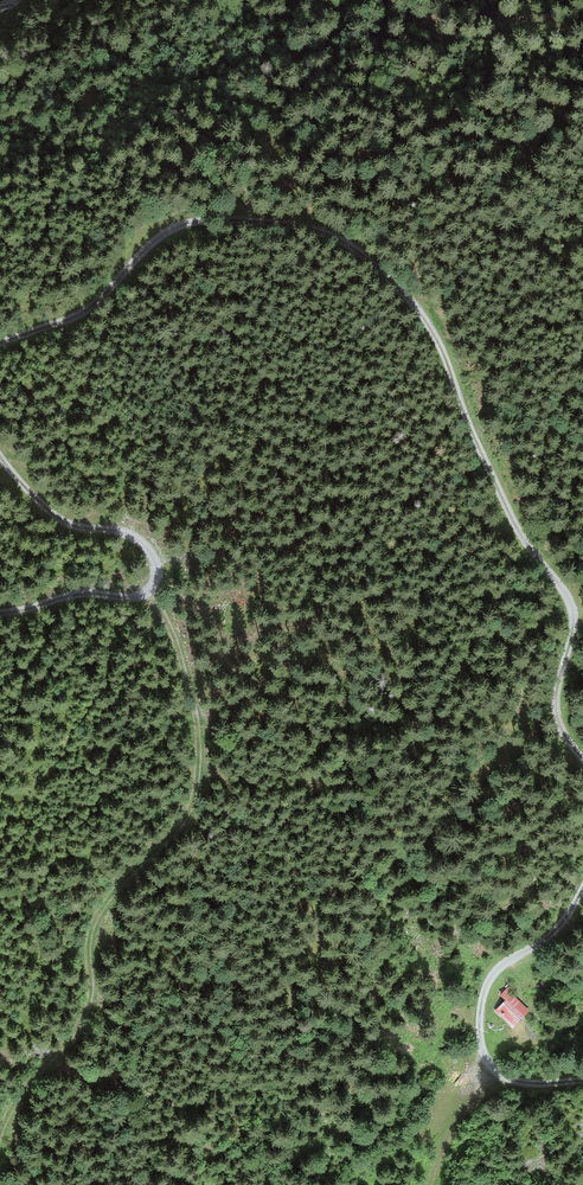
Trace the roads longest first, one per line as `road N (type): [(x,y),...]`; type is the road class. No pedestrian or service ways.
road 1 (track): [(582,761),(556,707),(572,609),(523,542),(428,324),(356,250),(305,226),(188,222),(142,249),(99,300),(0,343)]
road 2 (track): [(148,583),(192,709),(190,806),(107,897),(89,941),(86,1006),(0,1129)]
road 3 (track): [(0,457),(49,515),(67,527),(125,534),(149,552),(151,569),(140,591),(64,595),(0,612)]
road 4 (track): [(582,1080),(537,1083),(490,1070),(479,1015),(484,987),(499,969),(547,937),(582,886)]
road 5 (track): [(490,1070),(429,1184)]

